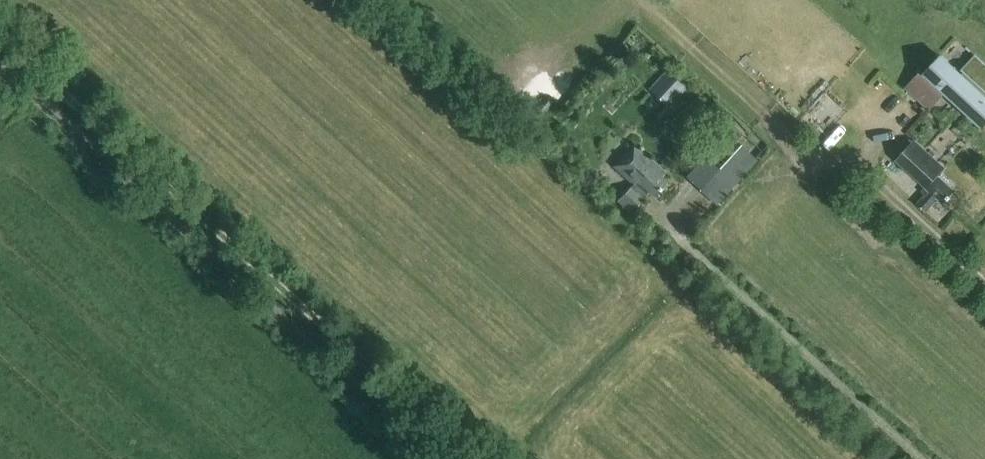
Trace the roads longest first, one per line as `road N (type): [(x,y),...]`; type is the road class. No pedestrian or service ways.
road 1 (track): [(0,35),(470,458)]

